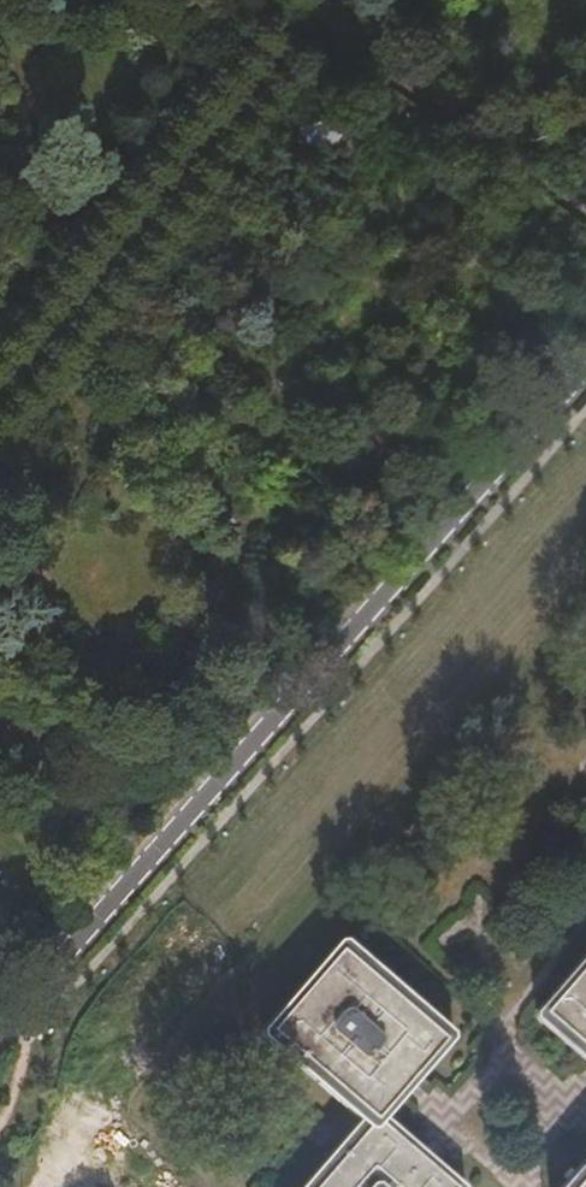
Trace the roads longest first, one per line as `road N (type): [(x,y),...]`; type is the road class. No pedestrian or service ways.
road 1 (unclassified): [(585,389),(0,1028)]

